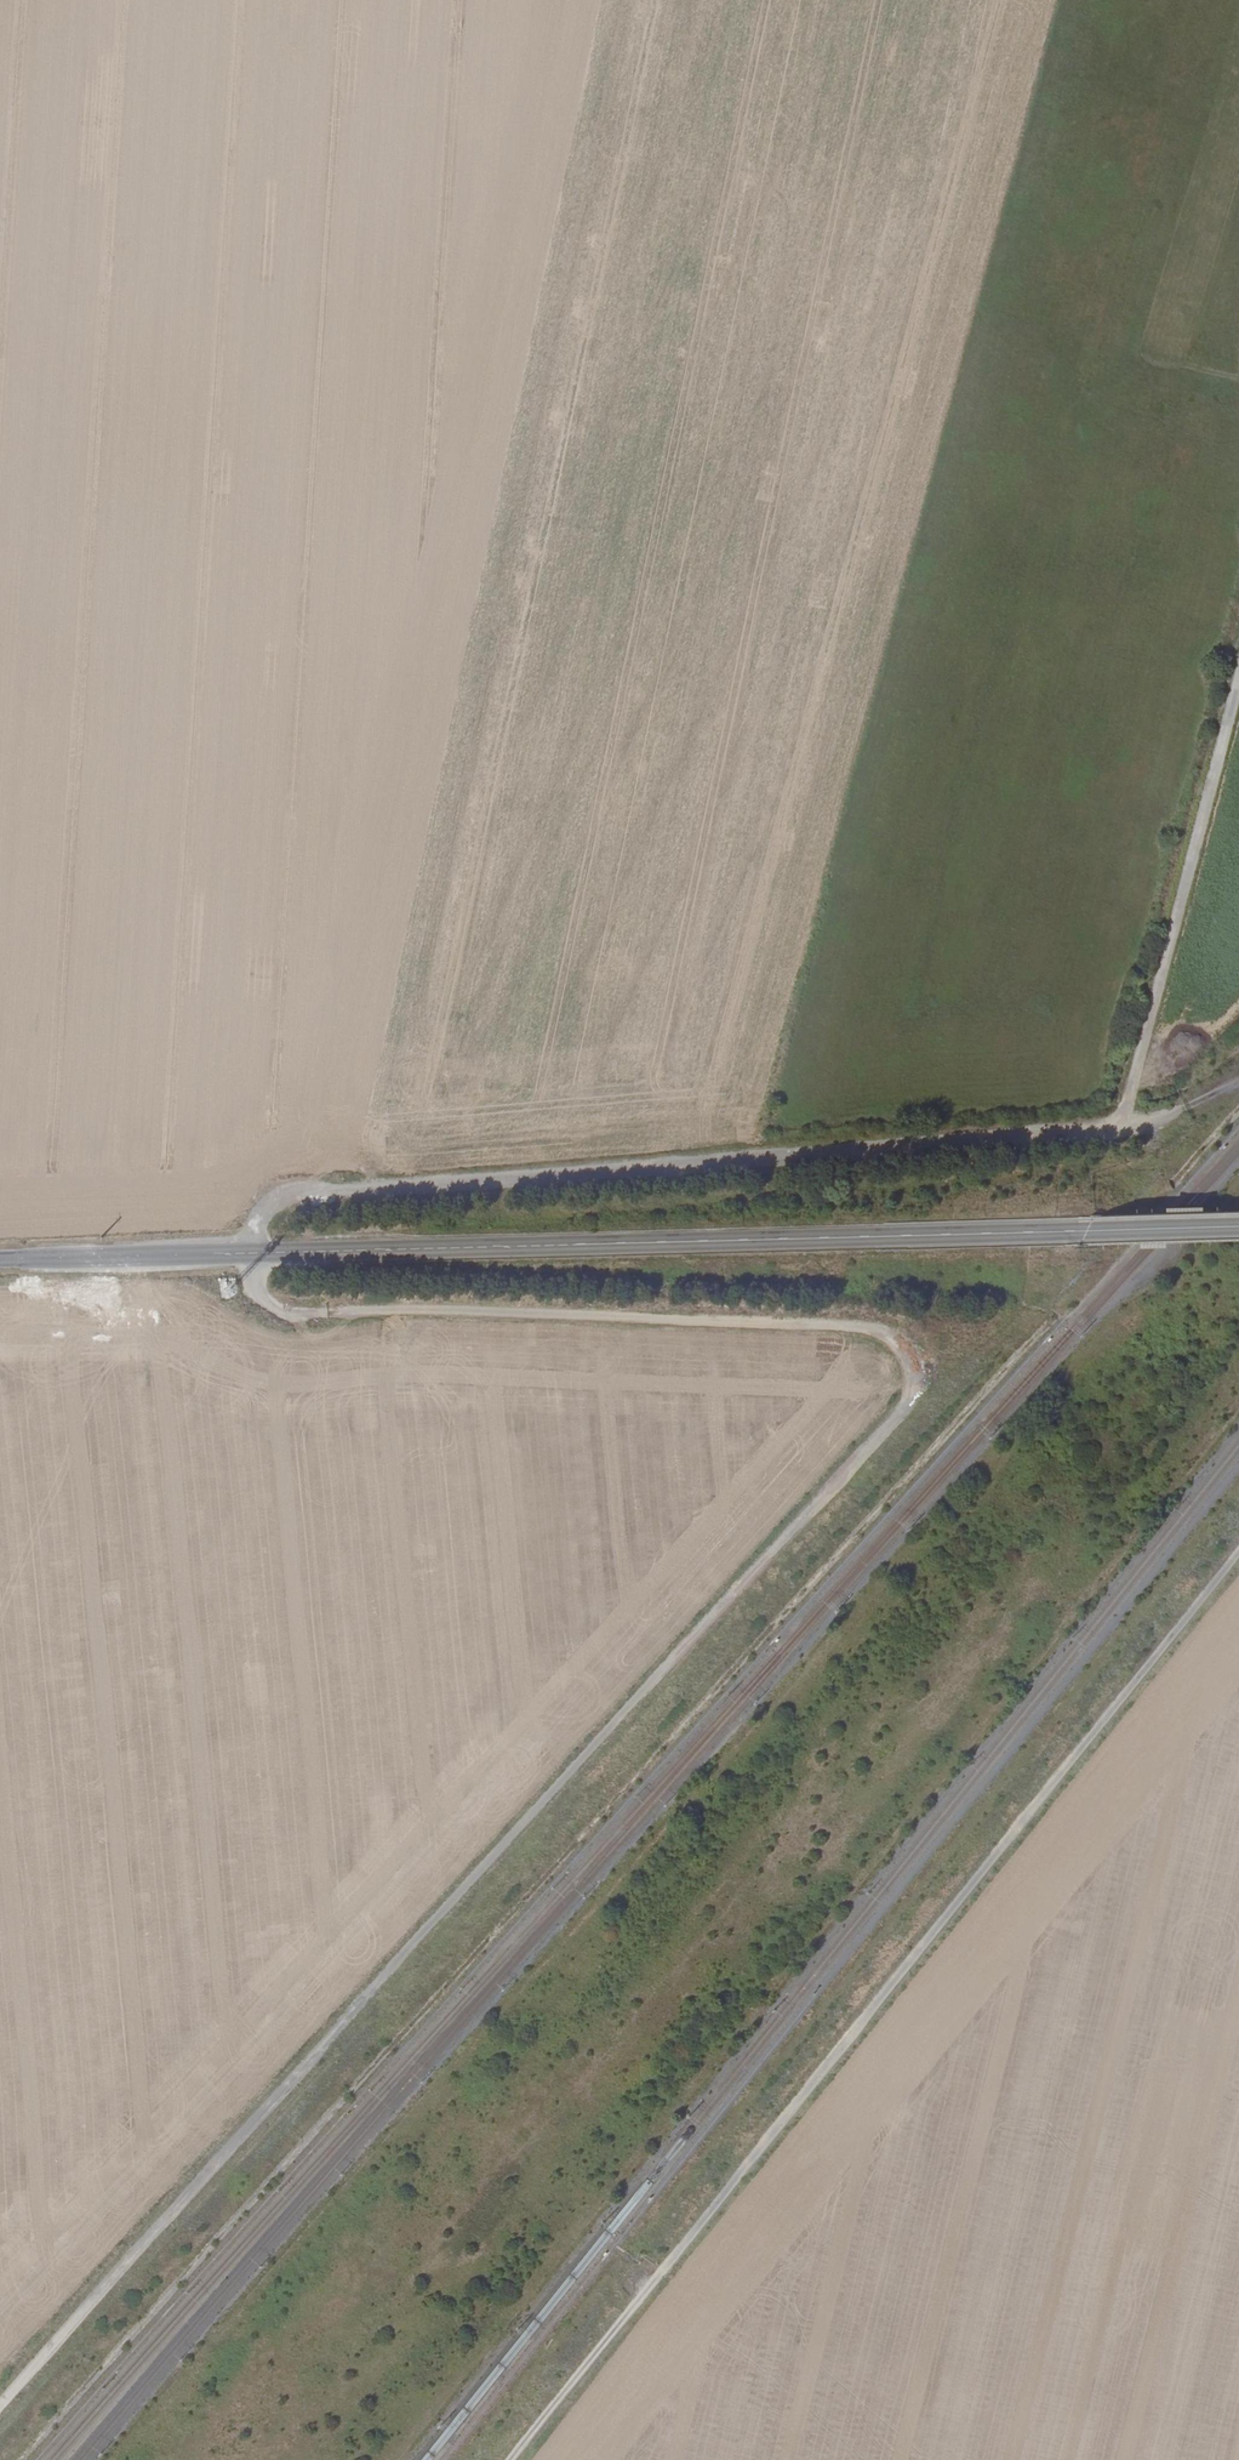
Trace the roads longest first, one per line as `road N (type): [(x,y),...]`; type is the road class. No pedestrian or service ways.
road 1 (tertiary): [(1238,1227),(0,1265)]
road 2 (track): [(1238,691),(1125,1131)]

